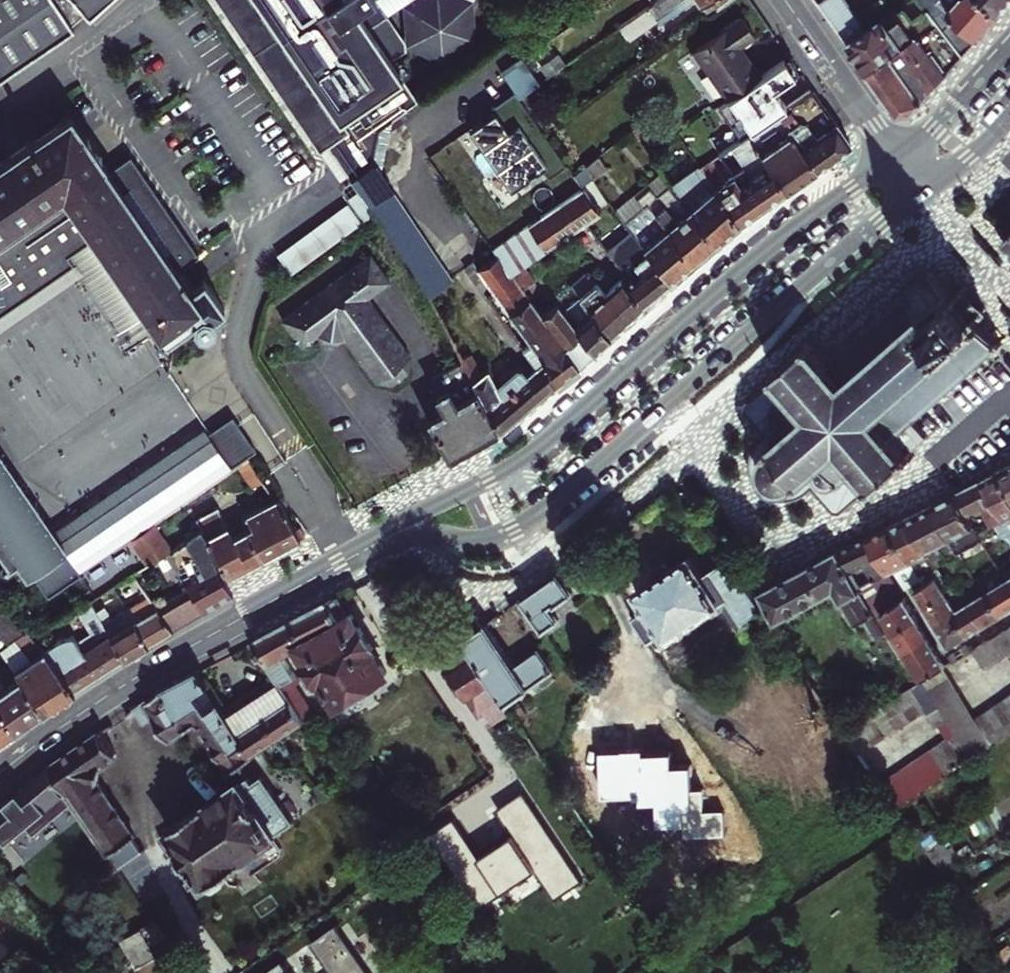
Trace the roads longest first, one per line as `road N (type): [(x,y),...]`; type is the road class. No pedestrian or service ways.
road 1 (tertiary): [(357,553),(420,536),(485,541),(534,517),(922,190)]
road 2 (tertiary): [(894,154),(769,247),(527,455),(357,553)]
road 3 (tertiary): [(0,772),(120,688),(357,553)]
road 4 (residential): [(785,0),(894,154)]
road 5 (tertiary): [(1009,46),(944,117),(894,154)]
road 6 (residential): [(922,190),(1009,297)]

